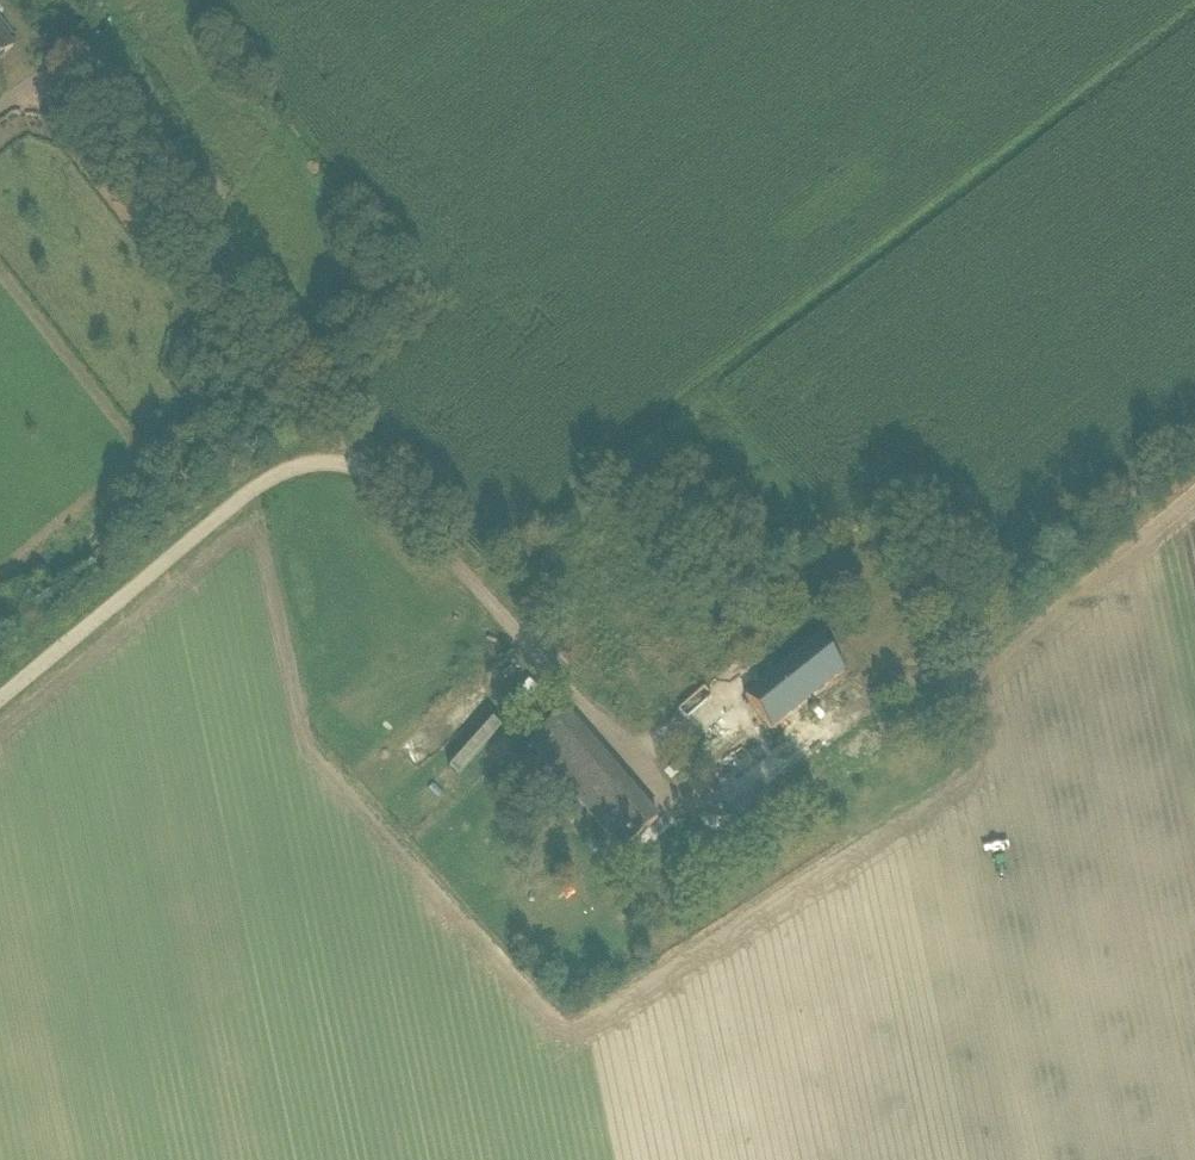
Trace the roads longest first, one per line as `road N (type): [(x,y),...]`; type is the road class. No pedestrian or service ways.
road 1 (unclassified): [(510,630),(376,475),(309,470),(279,479),(0,705)]

